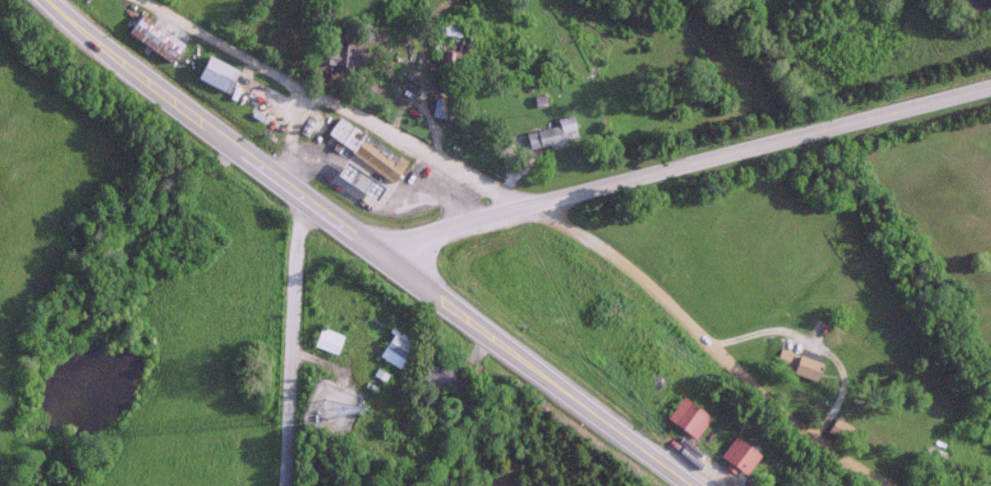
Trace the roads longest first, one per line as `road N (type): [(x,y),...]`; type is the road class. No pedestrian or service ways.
road 1 (primary): [(378,255),(526,206),(990,86)]
road 2 (residential): [(901,485),(788,414),(637,272),(526,206)]
road 3 (residential): [(526,206),(136,0)]
road 4 (primary): [(46,0),(378,255)]
road 5 (primary): [(693,485),(378,255)]
road 6 (residential): [(280,485),(297,198)]

